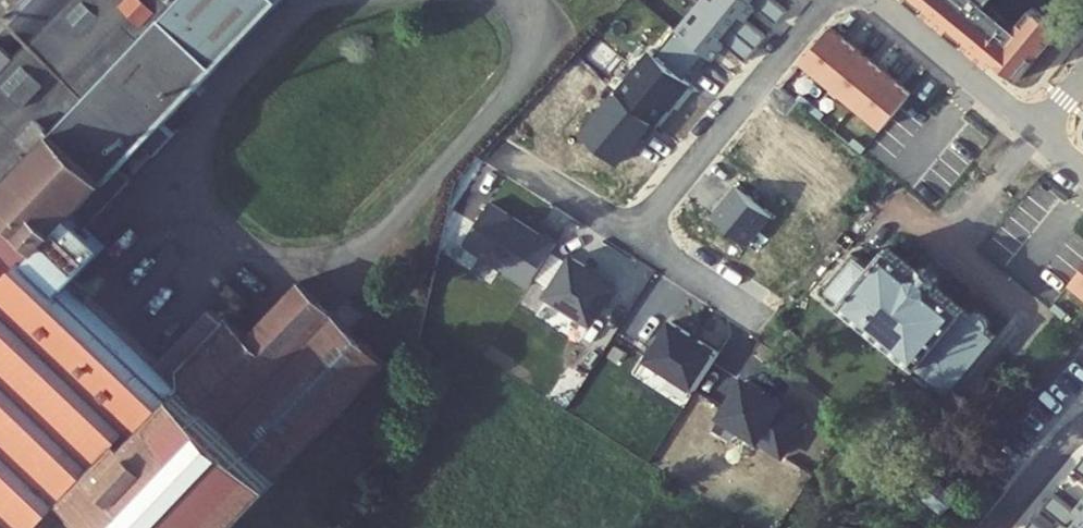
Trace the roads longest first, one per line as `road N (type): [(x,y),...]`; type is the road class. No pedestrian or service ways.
road 1 (residential): [(639,240),(831,0)]
road 2 (residential): [(872,0),(1036,134)]
road 3 (residential): [(501,150),(639,240)]
road 4 (residential): [(639,240),(765,323)]
road 5 (residential): [(1082,424),(996,527)]

